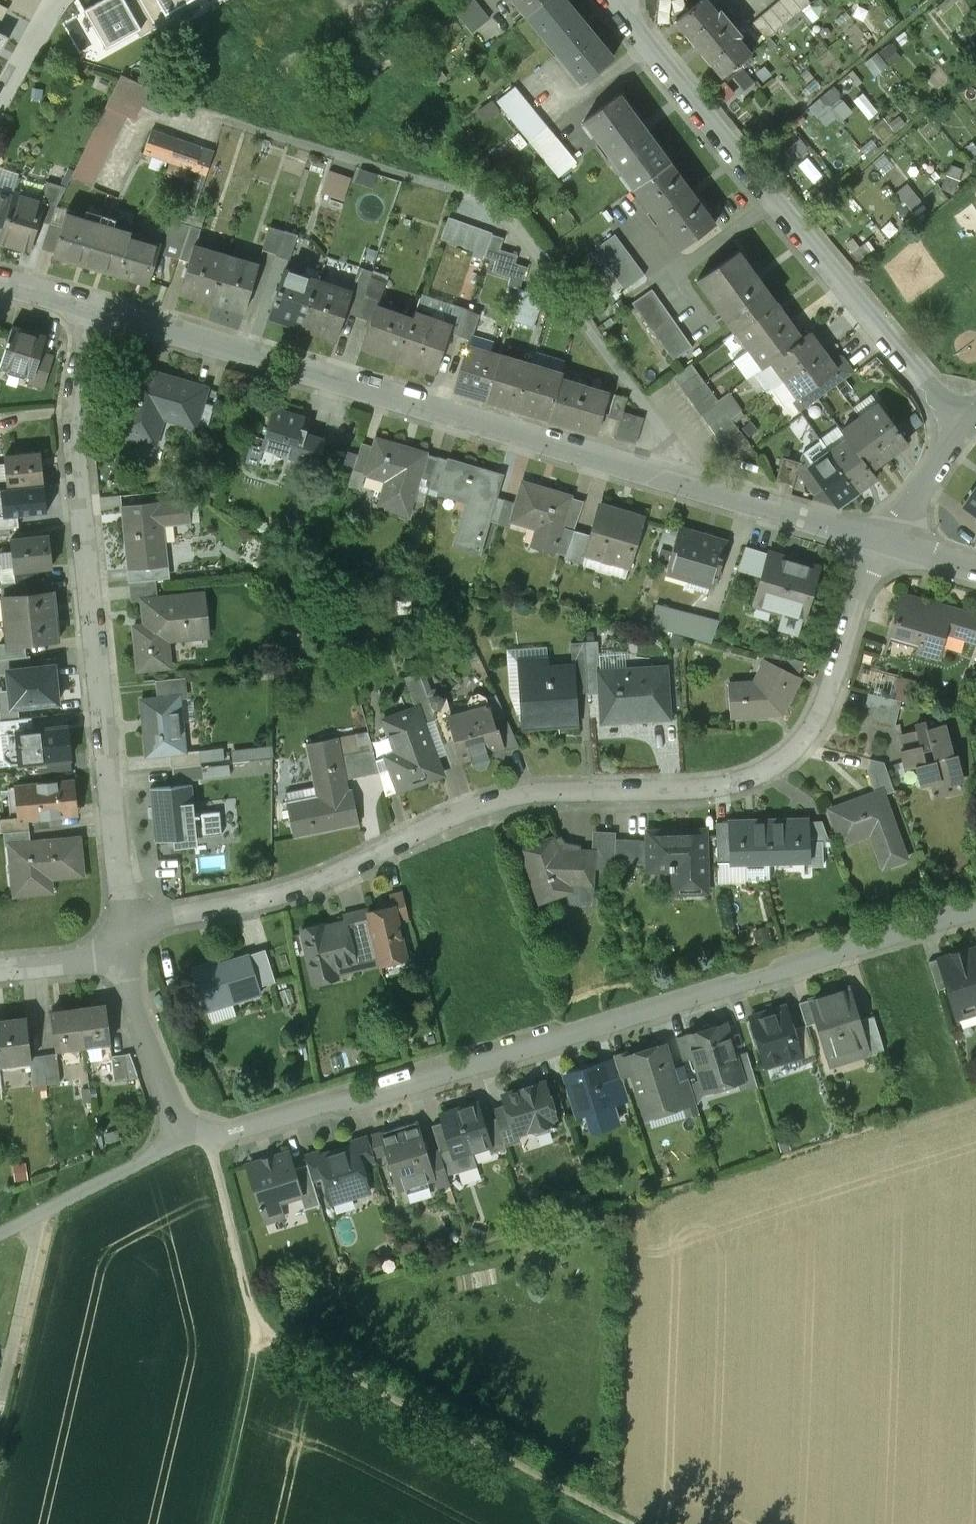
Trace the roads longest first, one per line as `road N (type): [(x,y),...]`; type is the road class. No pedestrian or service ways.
road 1 (residential): [(892,539),(870,576),(813,728),(776,766),(735,783),(552,784),(280,897),(126,919)]
road 2 (residential): [(892,539),(632,477),(94,308)]
road 3 (residential): [(975,907),(191,1137)]
road 4 (track): [(208,1132),(258,1317),(629,1523)]
road 5 (residential): [(94,308),(78,430),(126,919)]
road 6 (residential): [(975,423),(619,0)]
road 7 (residential): [(191,1137),(0,1234)]
road 8 (track): [(258,1317),(213,1523)]
road 9 (residential): [(126,960),(145,1038),(191,1137)]
road 10 (residential): [(975,423),(892,539)]
road 11 (residential): [(126,960),(0,972)]

